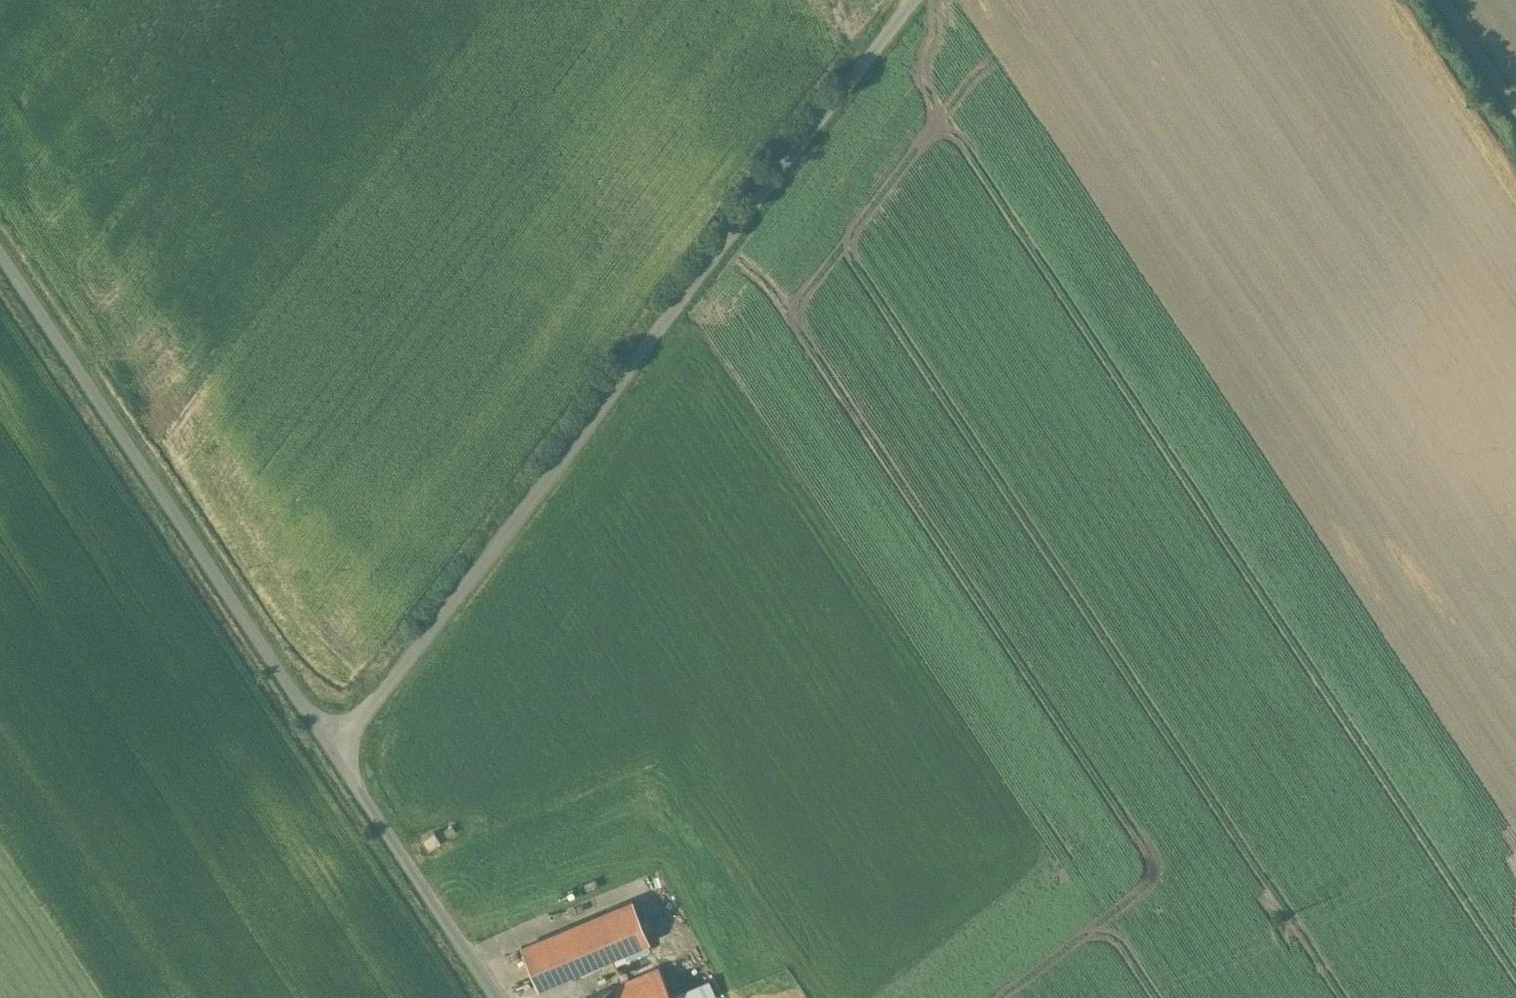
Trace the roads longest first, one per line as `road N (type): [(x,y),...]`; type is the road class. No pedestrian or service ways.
road 1 (unclassified): [(335,749),(921,0)]
road 2 (unclassified): [(335,749),(0,254)]
road 3 (unclassified): [(501,997),(335,749)]
road 4 (unclassified): [(1439,0),(1515,114)]

